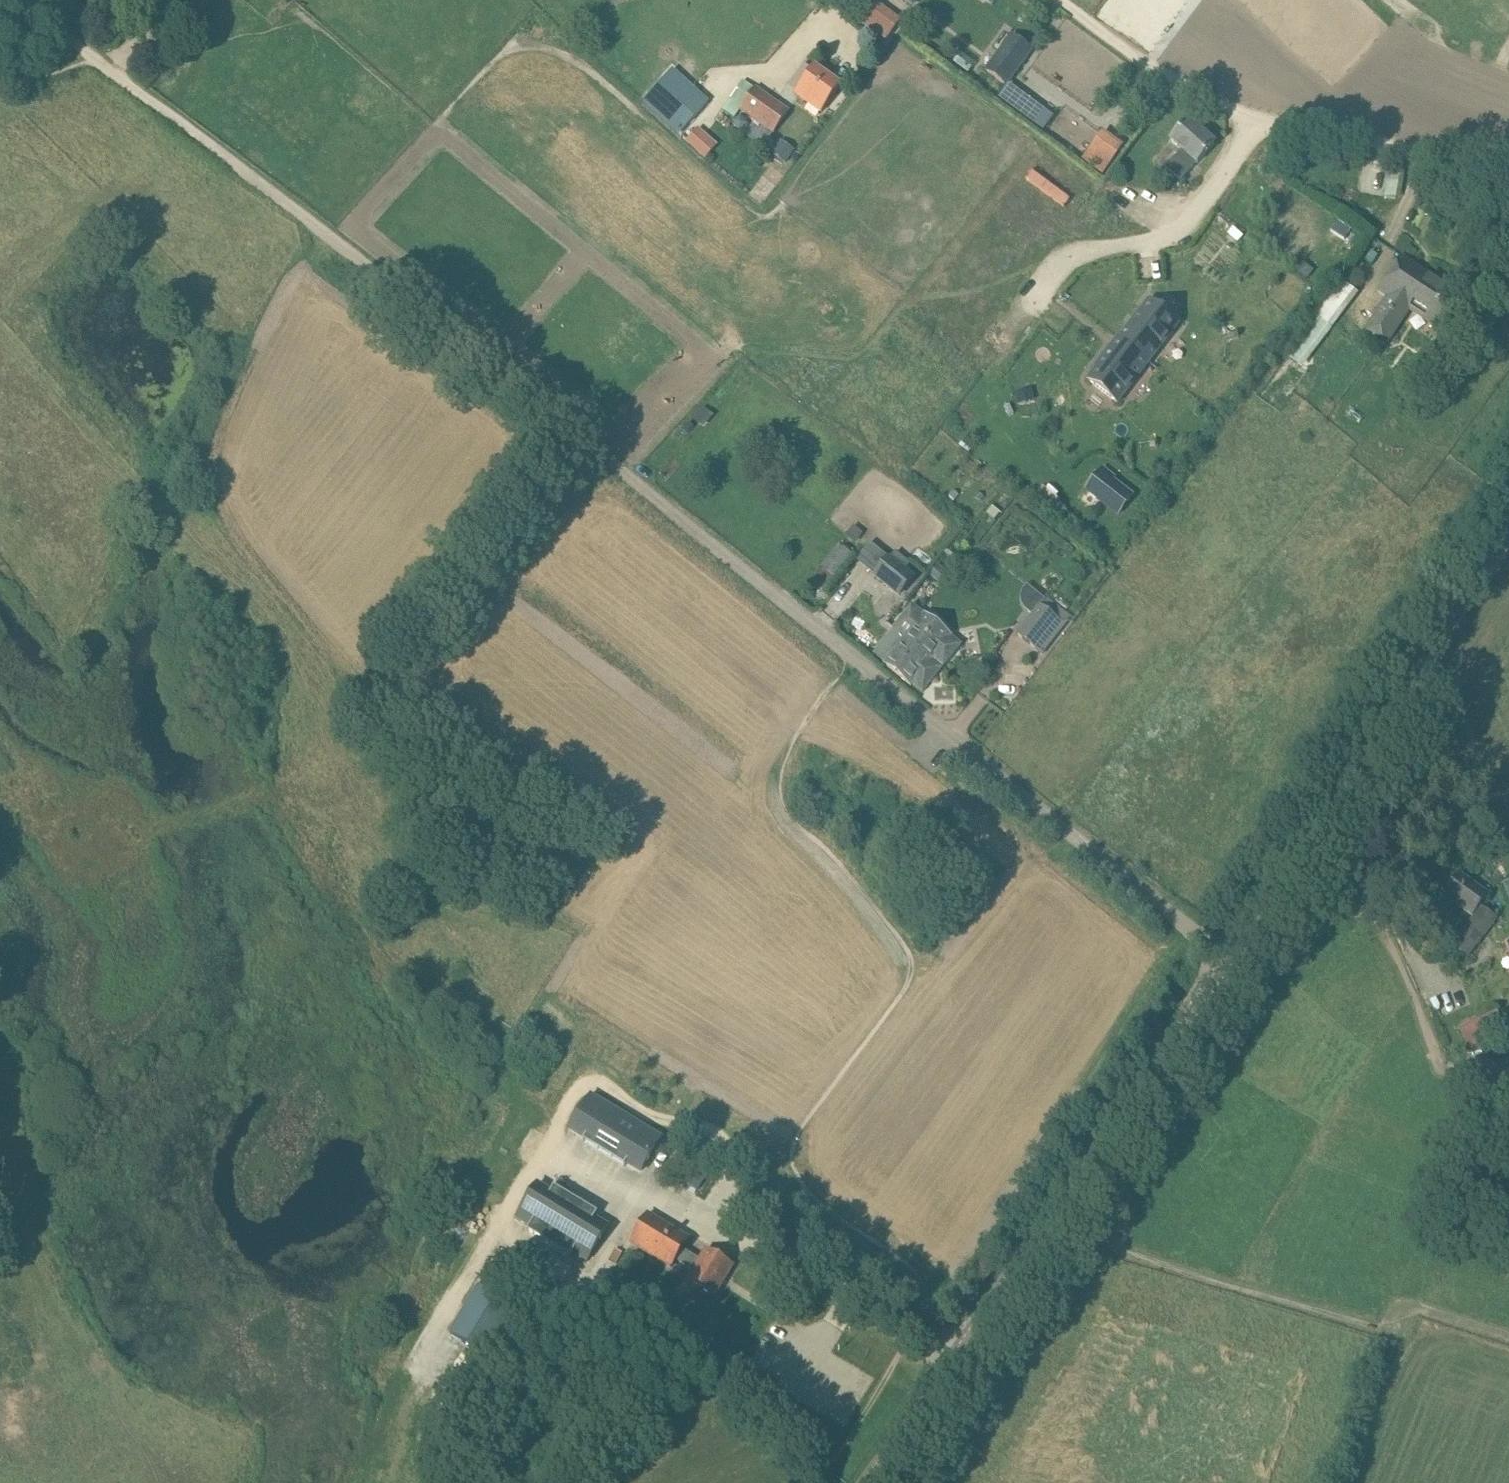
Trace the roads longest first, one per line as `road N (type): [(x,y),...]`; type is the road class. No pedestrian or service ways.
road 1 (tertiary): [(864,1482),(1229,957),(1508,532)]
road 2 (track): [(850,657),(94,59)]
road 3 (track): [(1508,170),(1271,122),(1134,55),(1062,0)]
road 4 (track): [(1229,957),(850,657)]

